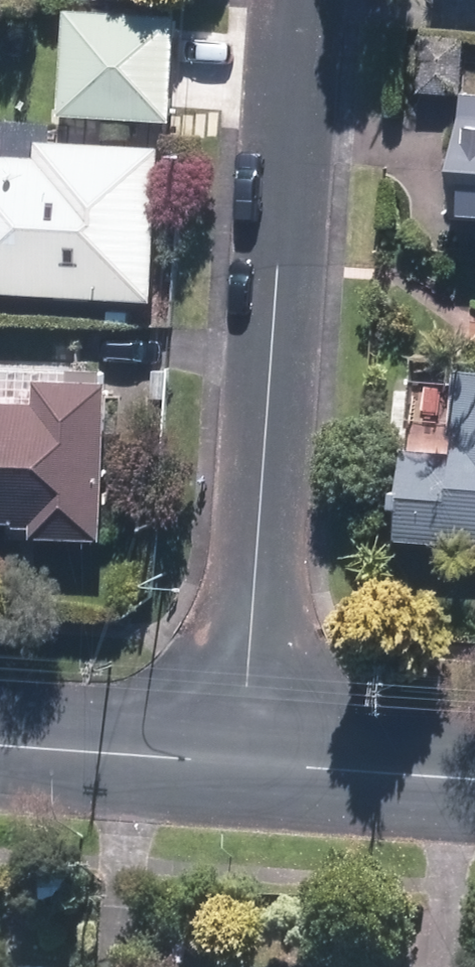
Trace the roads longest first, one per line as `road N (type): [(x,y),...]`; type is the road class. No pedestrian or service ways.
road 1 (residential): [(296,0),(242,767)]
road 2 (residential): [(0,750),(242,767)]
road 3 (residential): [(242,767),(474,782)]

